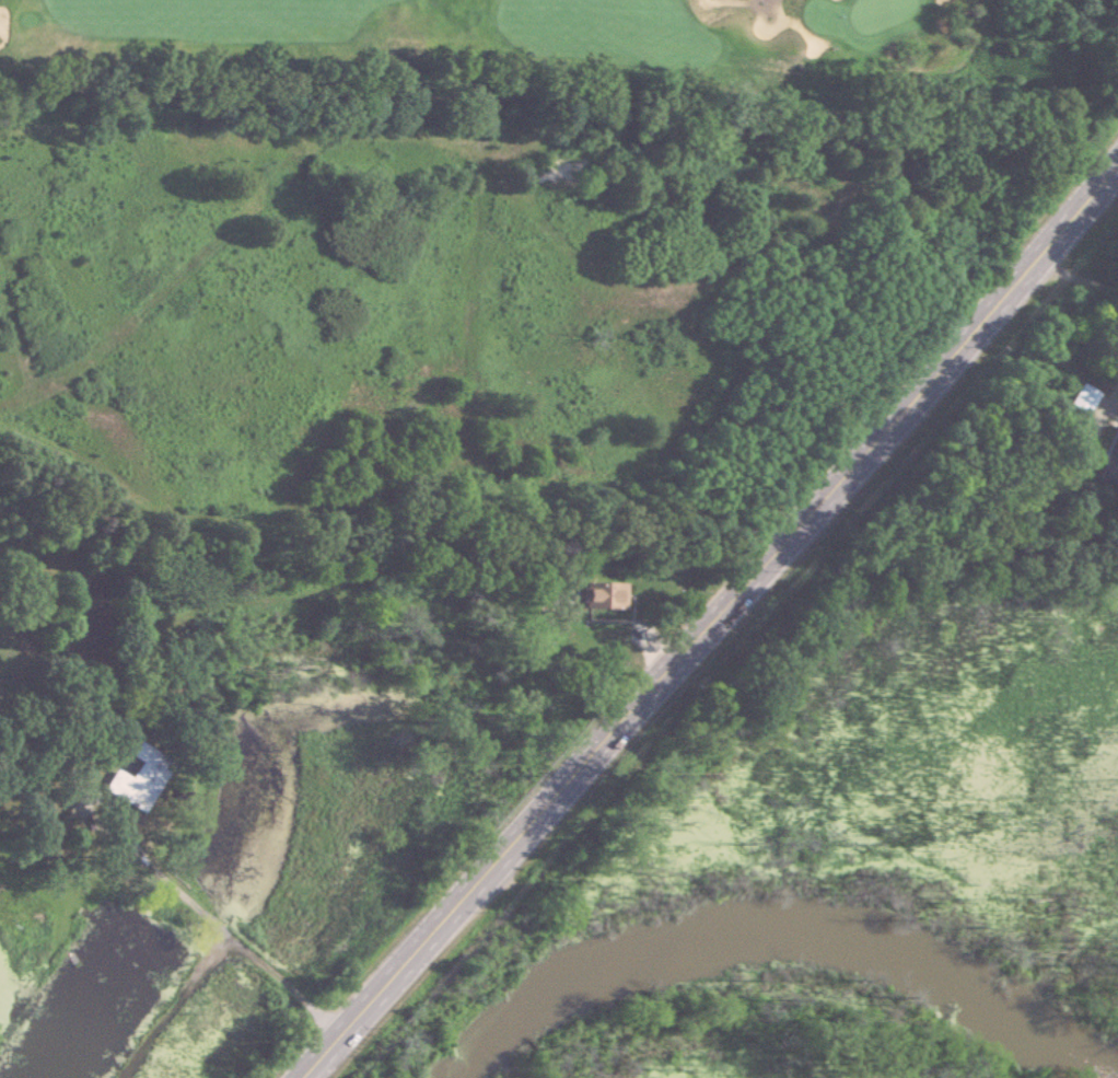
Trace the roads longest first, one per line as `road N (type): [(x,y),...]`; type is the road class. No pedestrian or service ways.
road 1 (secondary): [(302,1077),(1117,156)]

